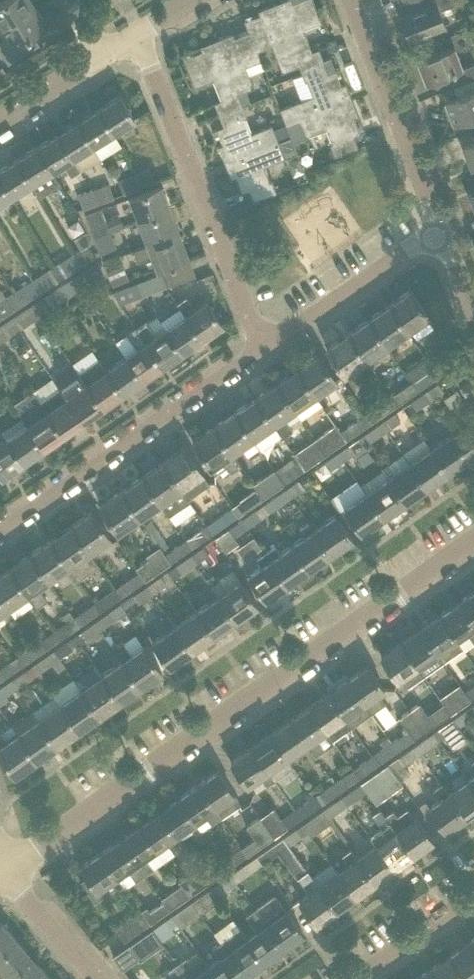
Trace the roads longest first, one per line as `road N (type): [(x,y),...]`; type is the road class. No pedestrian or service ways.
road 1 (residential): [(6,875),(473,543)]
road 2 (residential): [(259,348),(139,35)]
road 3 (residential): [(0,528),(259,348)]
road 4 (residential): [(439,227),(348,0)]
road 5 (residential): [(259,348),(439,227)]
road 6 (residential): [(353,978),(473,895)]
road 7 (residential): [(99,978),(6,875)]

